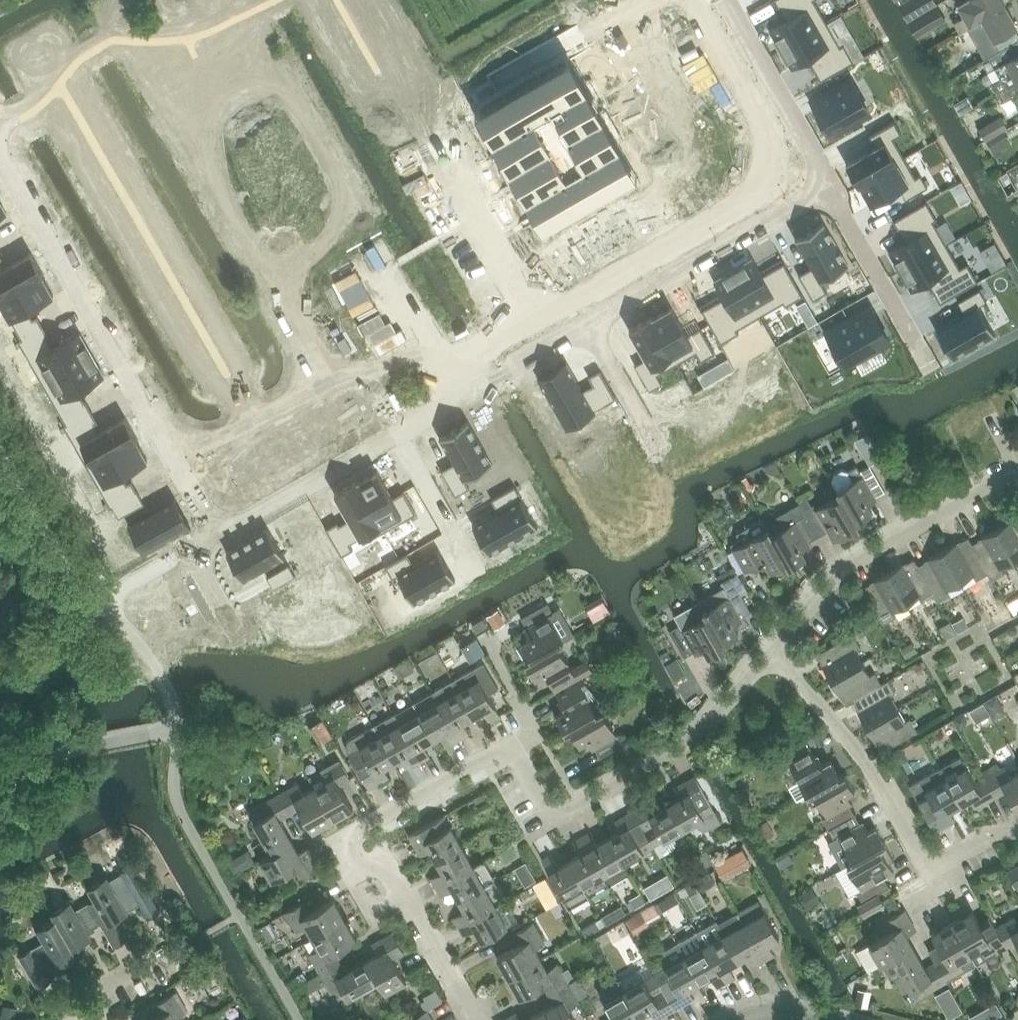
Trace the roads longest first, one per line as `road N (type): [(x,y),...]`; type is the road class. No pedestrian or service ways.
road 1 (residential): [(0,156),(214,529)]
road 2 (residential): [(479,1019),(393,873),(360,866),(350,840),(508,746)]
road 3 (residential): [(772,653),(692,739),(566,810),(548,806),(508,746)]
road 4 (residential): [(1017,832),(987,836),(952,856),(924,854),(867,761),(772,653)]
road 5 (residential): [(1017,480),(999,476),(846,566),(772,653)]
road 6 (residential): [(587,325),(817,186)]
road 7 (residential): [(397,434),(587,325)]
road 8 (residential): [(817,186),(811,148),(726,0)]
road 9 (residential): [(214,529),(246,522),(397,434)]
road 10 (residential): [(817,186),(845,218),(921,347)]
road 11 (residential): [(657,447),(587,325)]
road 12 (residential): [(508,746),(523,738),(527,720),(483,636)]
road 13 (unclassified): [(397,434),(460,546)]

